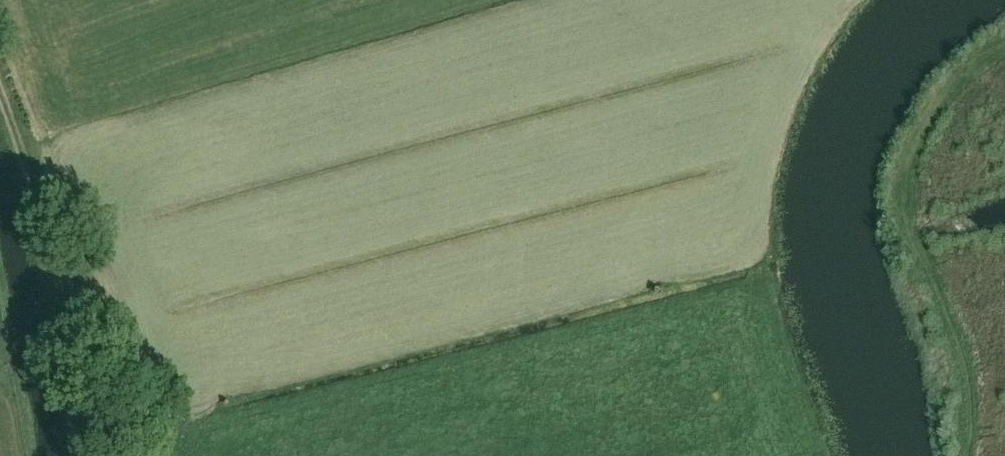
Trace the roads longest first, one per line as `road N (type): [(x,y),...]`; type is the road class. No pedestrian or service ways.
road 1 (track): [(0,102),(51,256),(86,455)]

